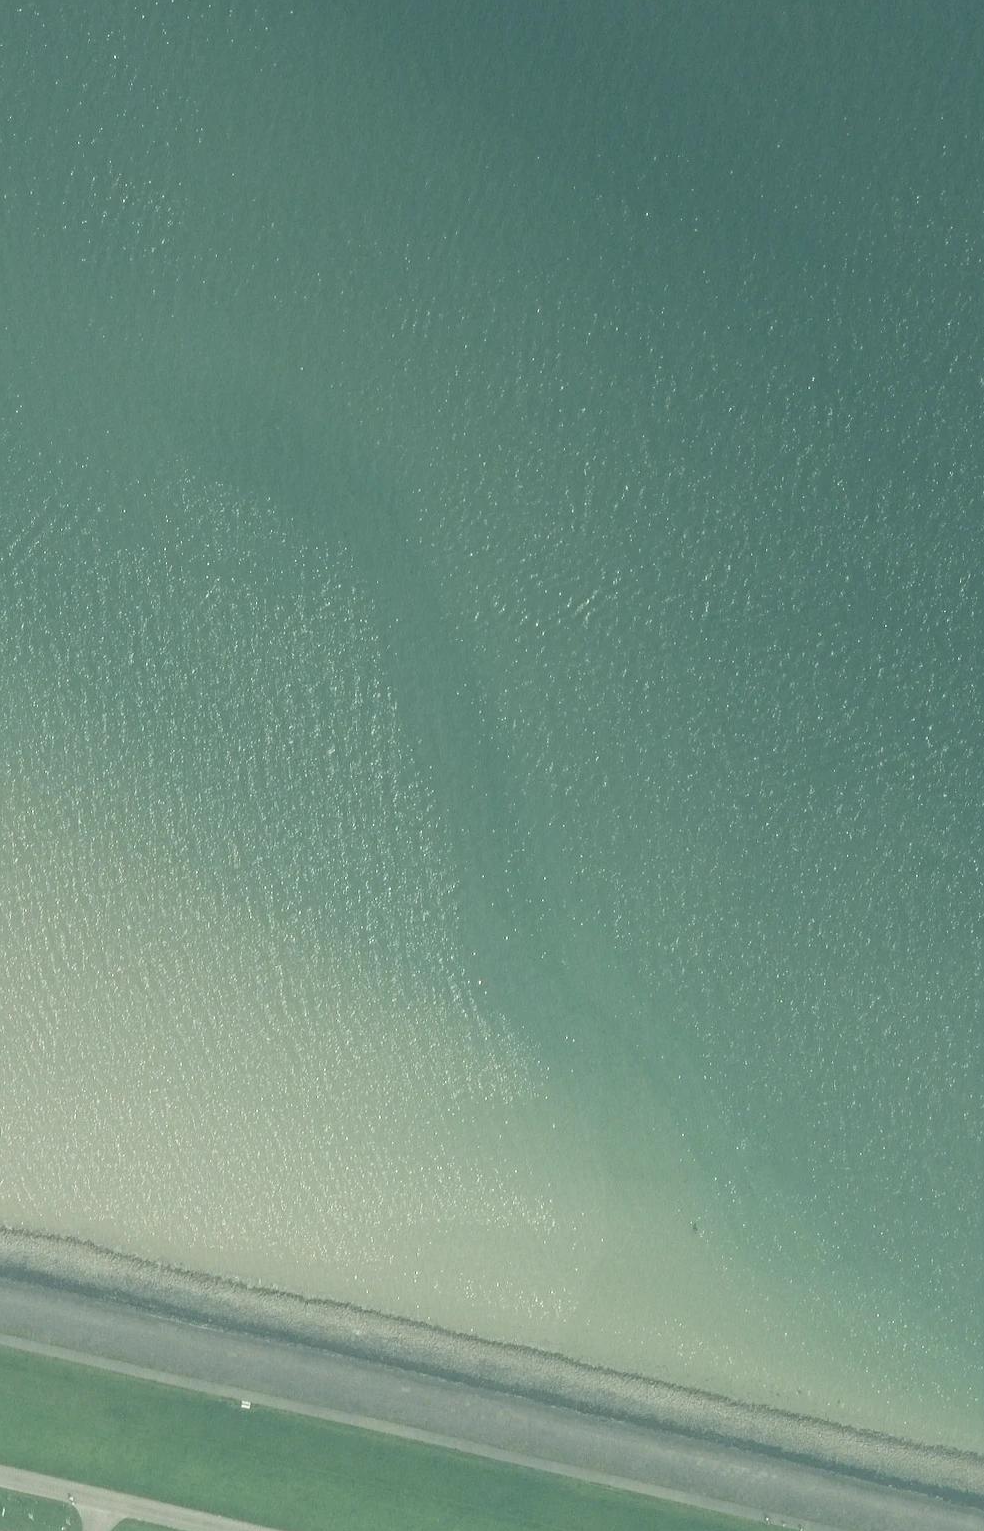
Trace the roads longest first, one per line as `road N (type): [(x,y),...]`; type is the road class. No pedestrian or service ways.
road 1 (unclassified): [(230,1530),(0,1477)]

